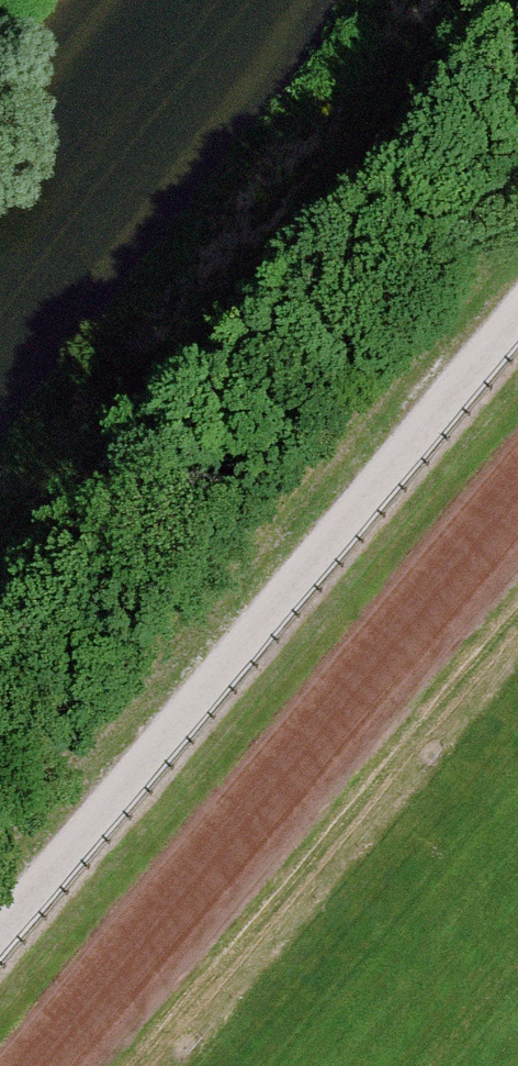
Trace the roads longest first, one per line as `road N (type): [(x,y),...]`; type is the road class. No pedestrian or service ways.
road 1 (track): [(517,316),(0,931)]
road 2 (track): [(0,608),(458,0)]
road 3 (track): [(517,504),(49,1065)]

